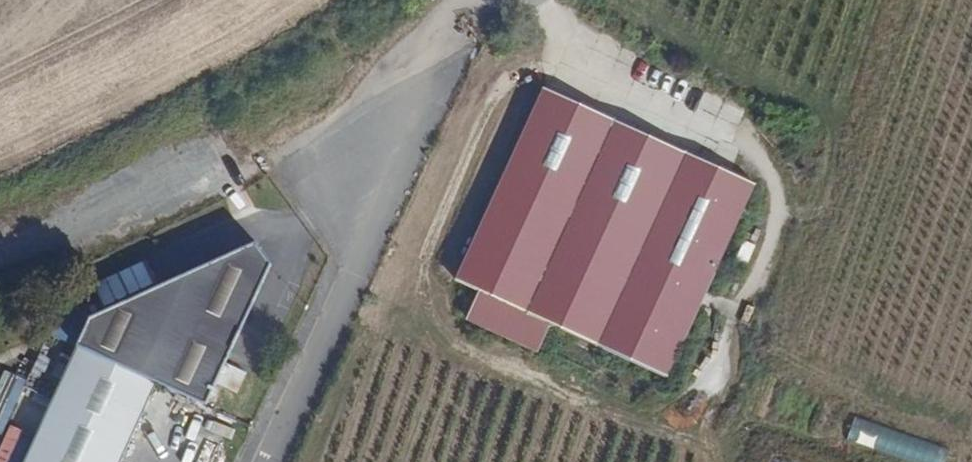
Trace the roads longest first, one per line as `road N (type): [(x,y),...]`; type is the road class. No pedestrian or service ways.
road 1 (track): [(543,0),(560,44),(545,68),(505,86),(425,272),(430,315),(445,337),(697,435),(710,442),(712,461)]
road 2 (unclassified): [(268,461),(386,215),(430,61)]

